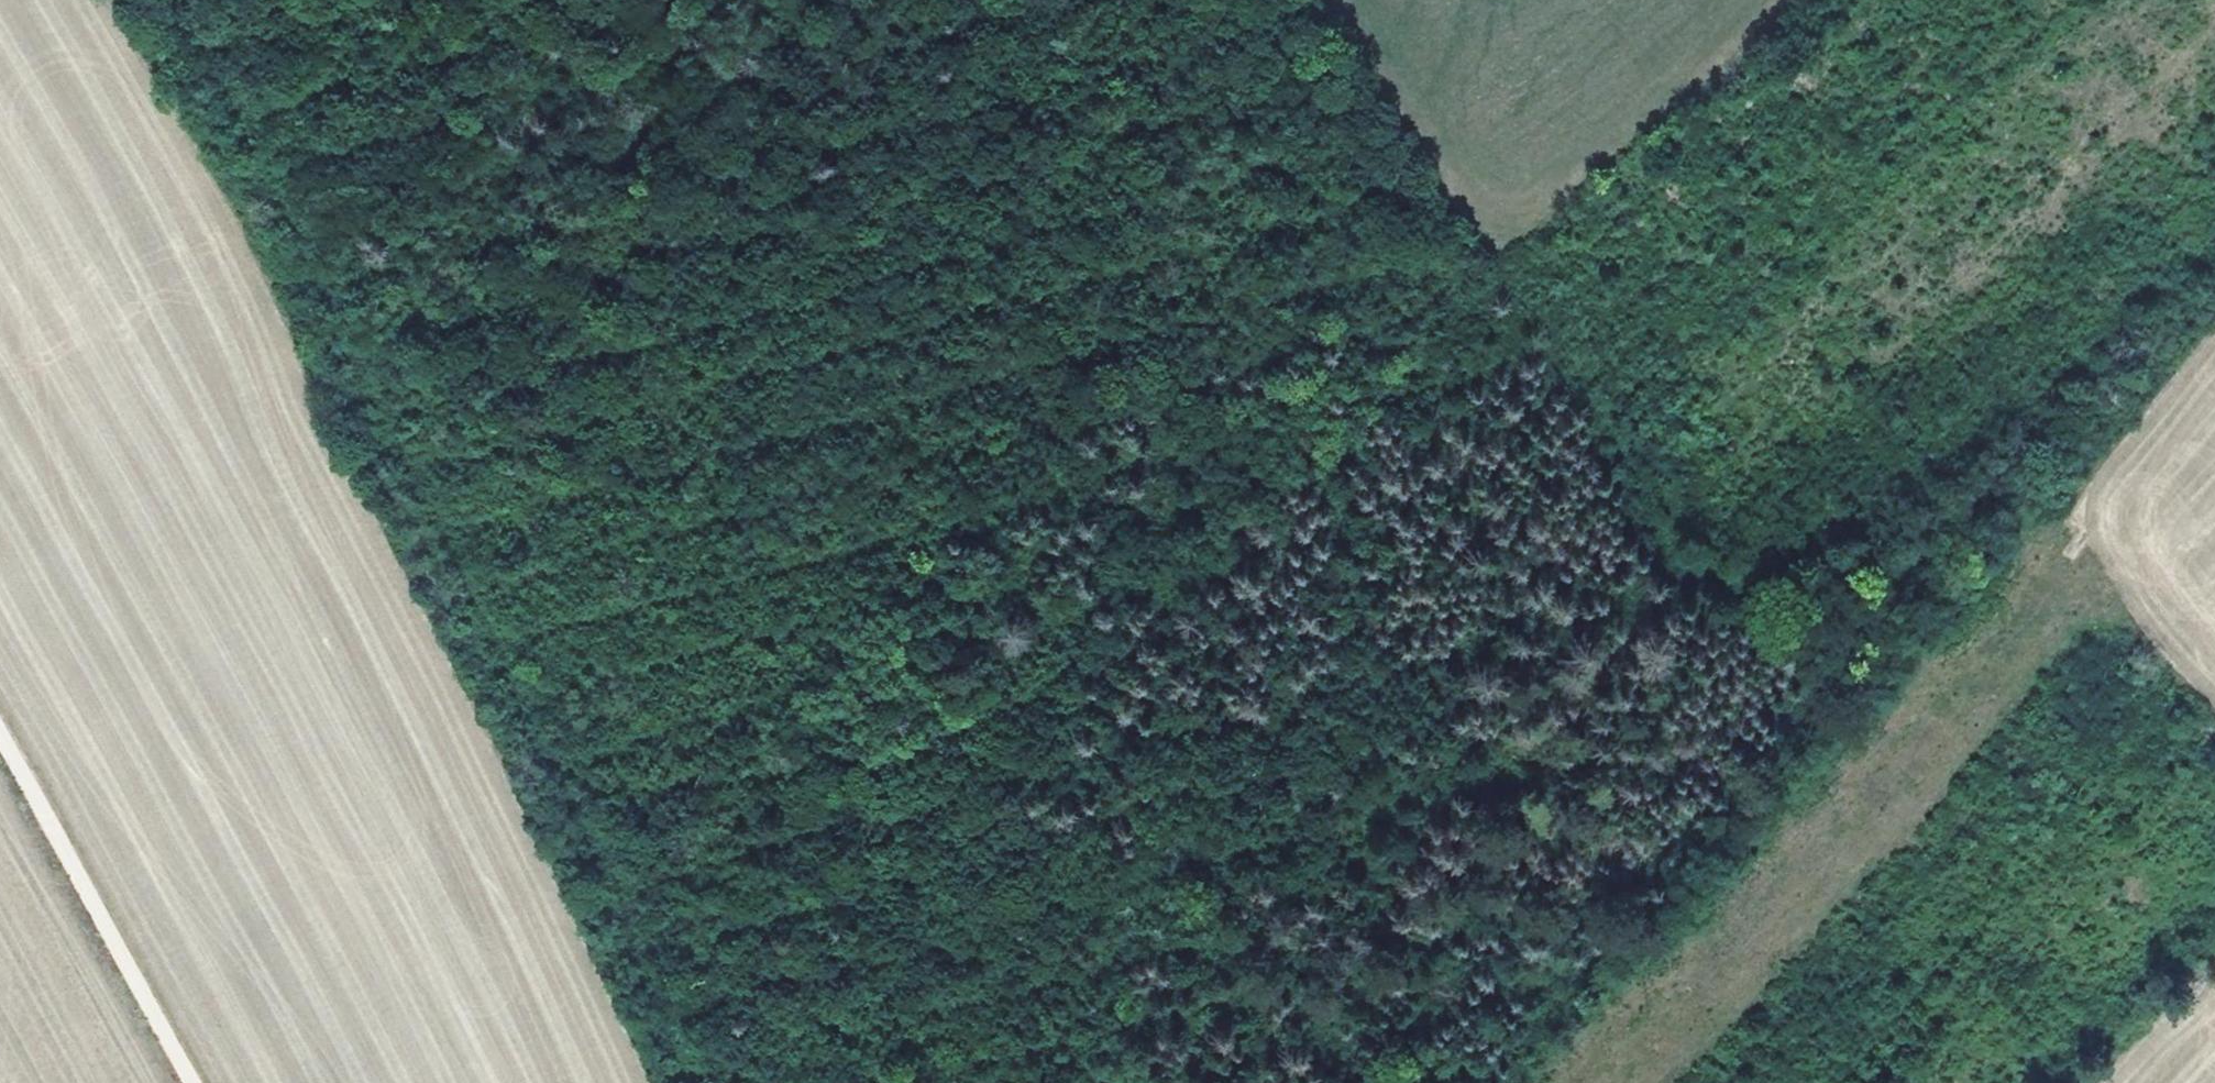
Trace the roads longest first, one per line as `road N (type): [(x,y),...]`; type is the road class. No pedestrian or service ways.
road 1 (track): [(0,748),(189,1082)]

